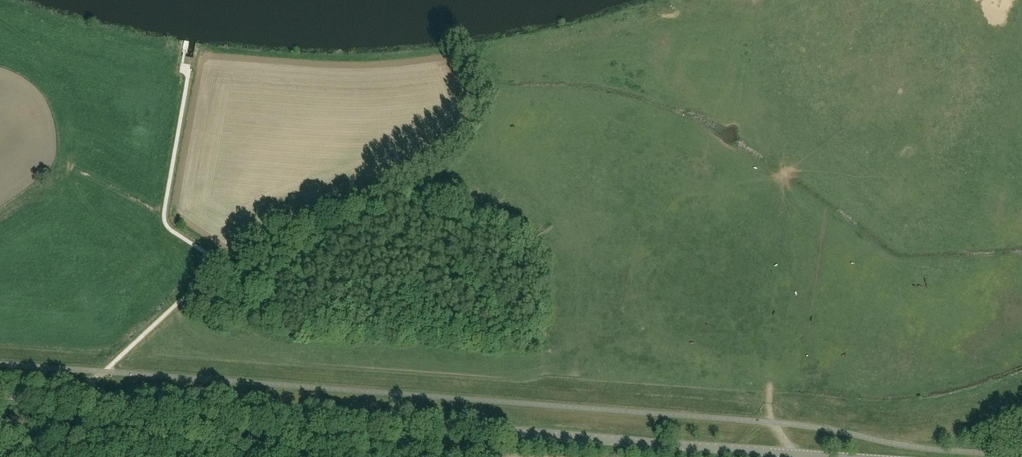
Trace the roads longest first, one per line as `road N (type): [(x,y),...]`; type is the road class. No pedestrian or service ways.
road 1 (tertiary): [(826,456),(0,392)]

